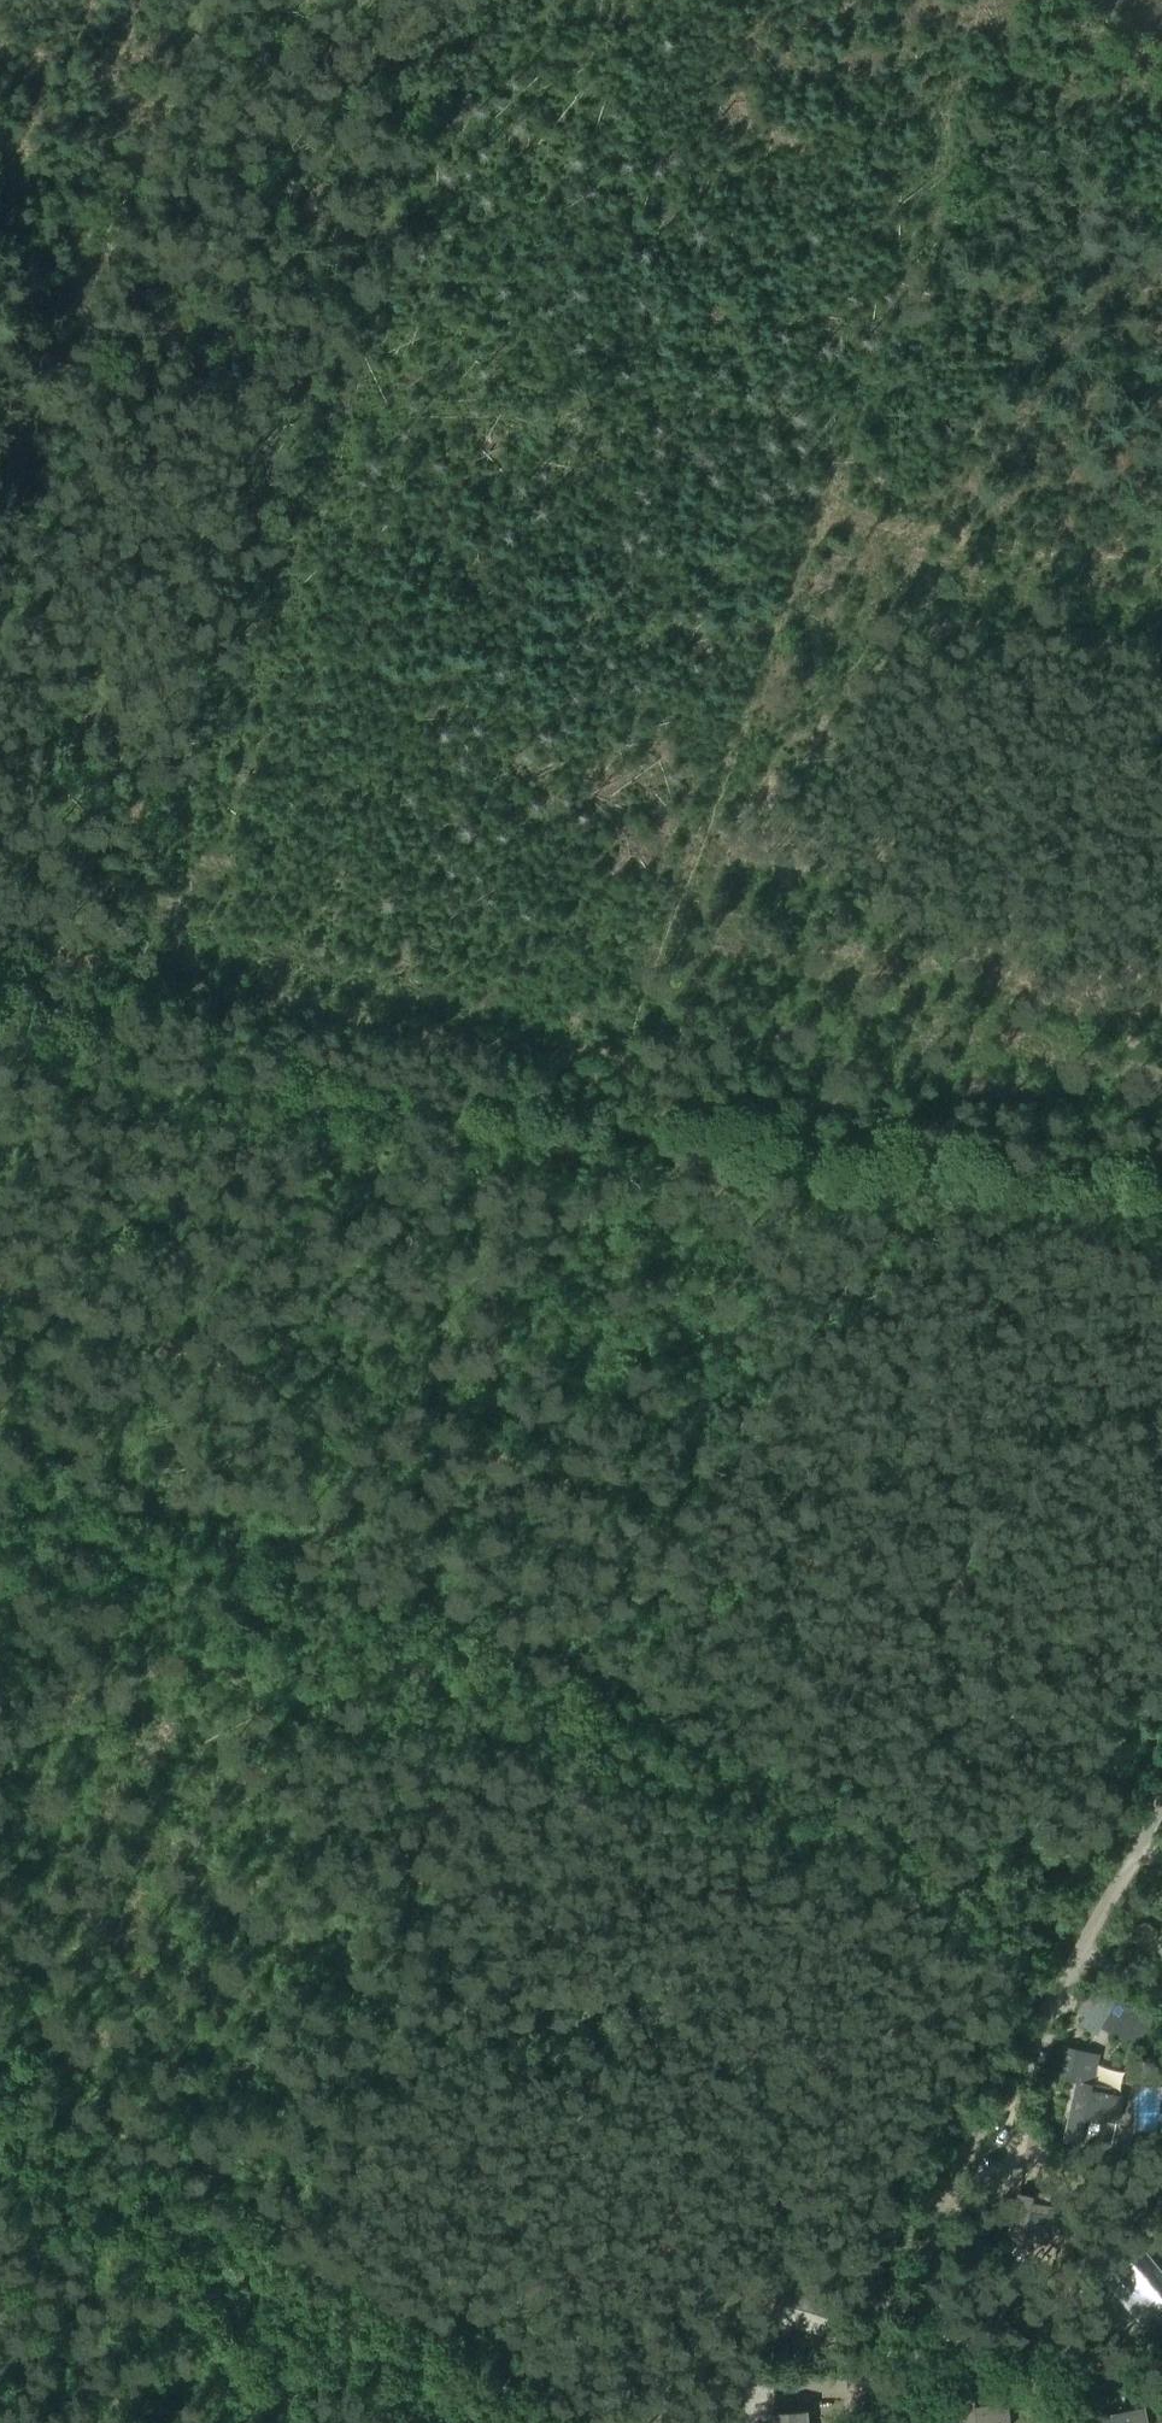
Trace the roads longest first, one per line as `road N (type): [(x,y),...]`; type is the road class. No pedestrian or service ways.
road 1 (track): [(0,1515),(860,1843),(1161,1991)]
road 2 (track): [(0,934),(372,1029),(587,1054),(659,1091),(782,1096),(1161,1147)]
road 3 (track): [(0,2137),(495,2422)]

